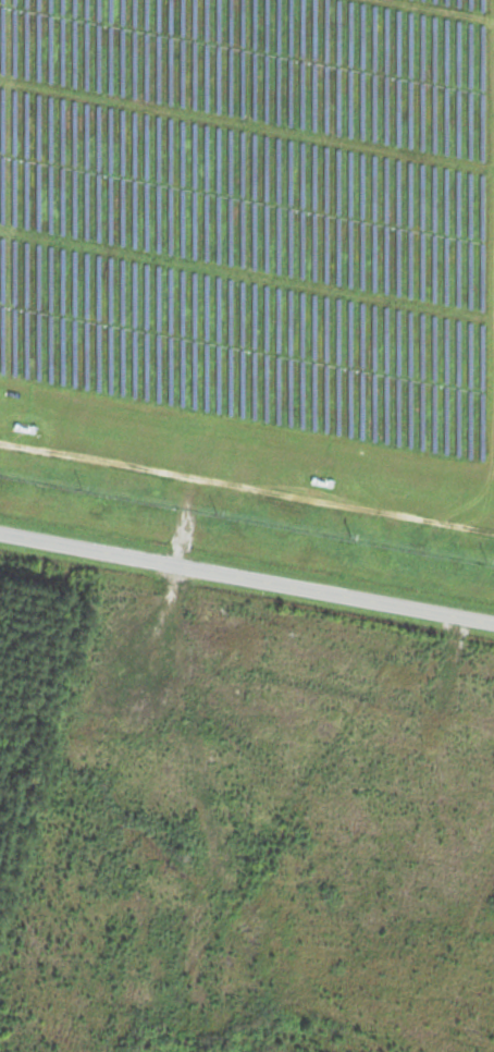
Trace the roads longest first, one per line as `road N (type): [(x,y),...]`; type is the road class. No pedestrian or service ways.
road 1 (tertiary): [(493,628),(0,541)]

